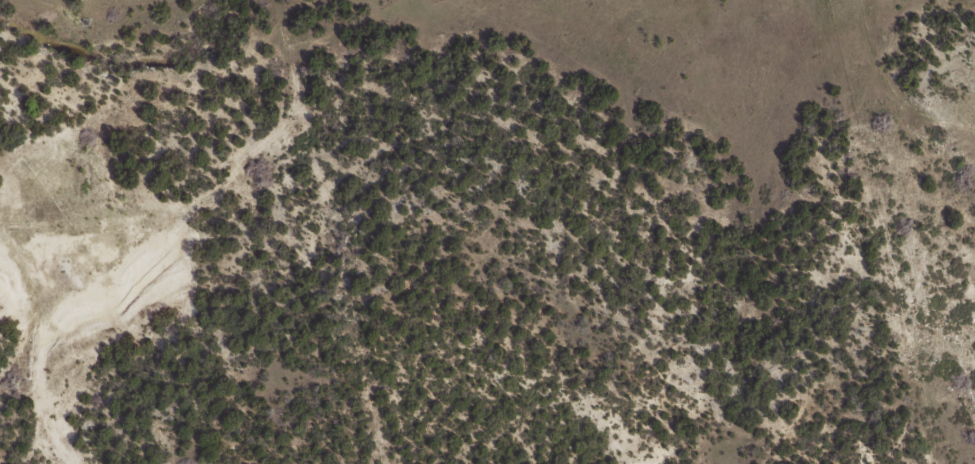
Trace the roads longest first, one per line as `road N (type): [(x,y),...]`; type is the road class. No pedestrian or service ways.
road 1 (track): [(872,0),(875,45),(915,85),(974,108)]

